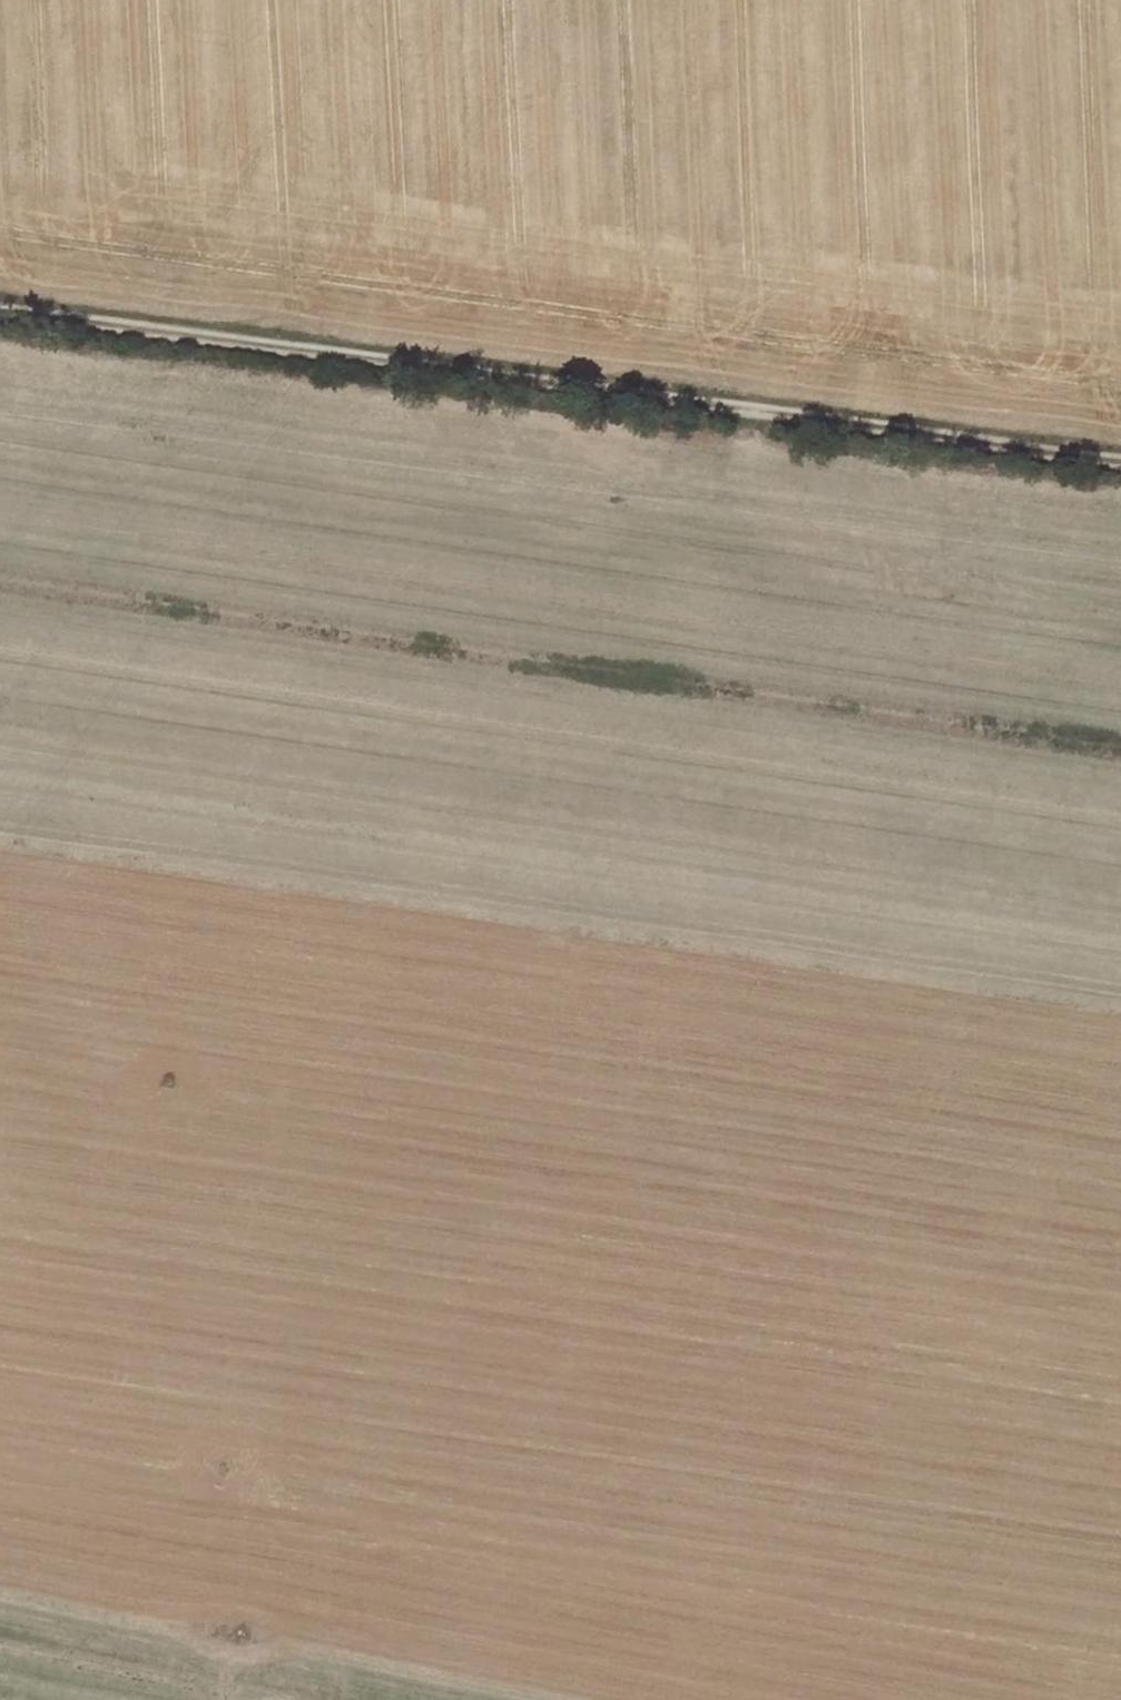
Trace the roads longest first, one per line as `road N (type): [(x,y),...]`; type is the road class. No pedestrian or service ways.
road 1 (track): [(0,308),(1120,456)]

